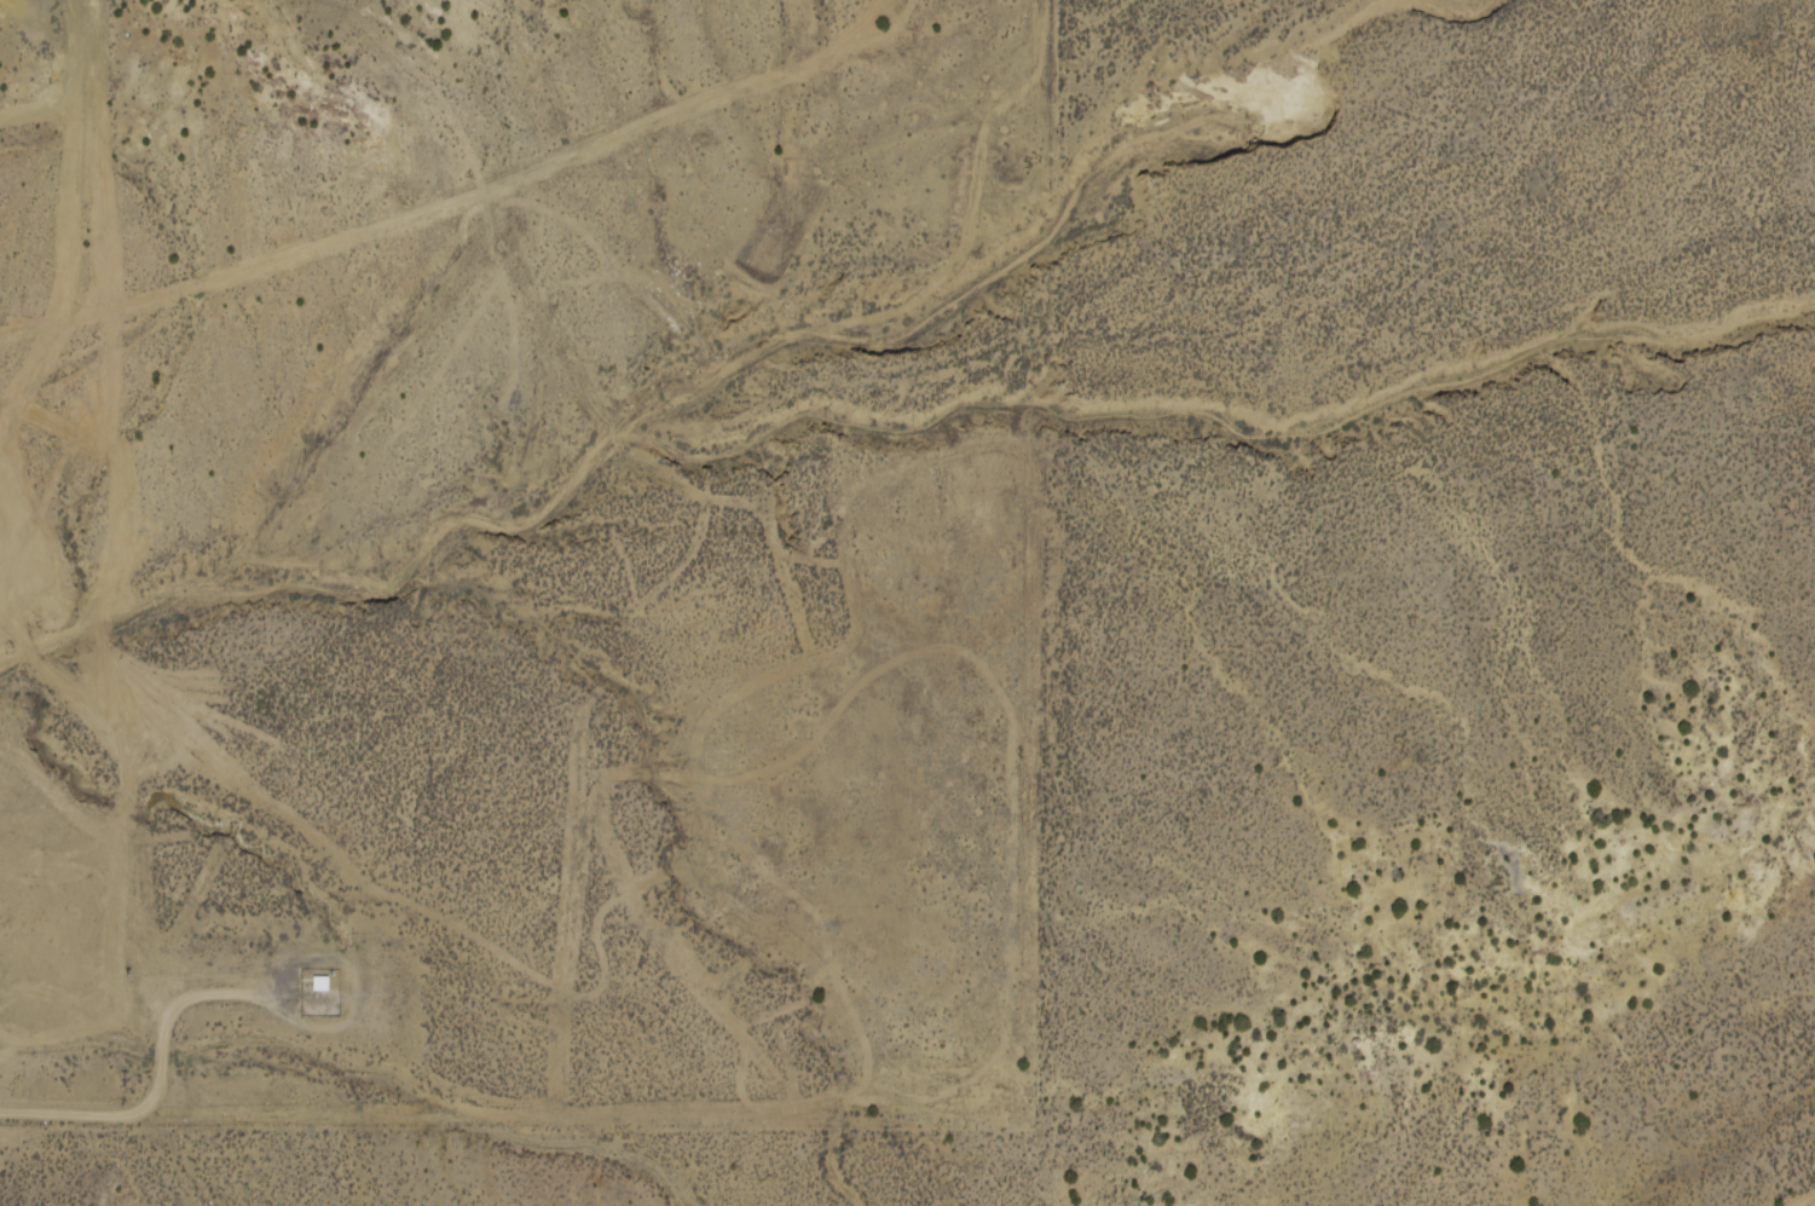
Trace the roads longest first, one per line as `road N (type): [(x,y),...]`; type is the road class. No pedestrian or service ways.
road 1 (track): [(0,346),(415,214)]
road 2 (track): [(0,1120),(150,1119),(167,1100),(178,1021),(197,1000),(289,1002)]
road 3 (track): [(289,1002),(301,1021),(324,1032),(359,1026),(370,999),(366,975),(347,959),(320,956),(304,969),(289,1002)]

